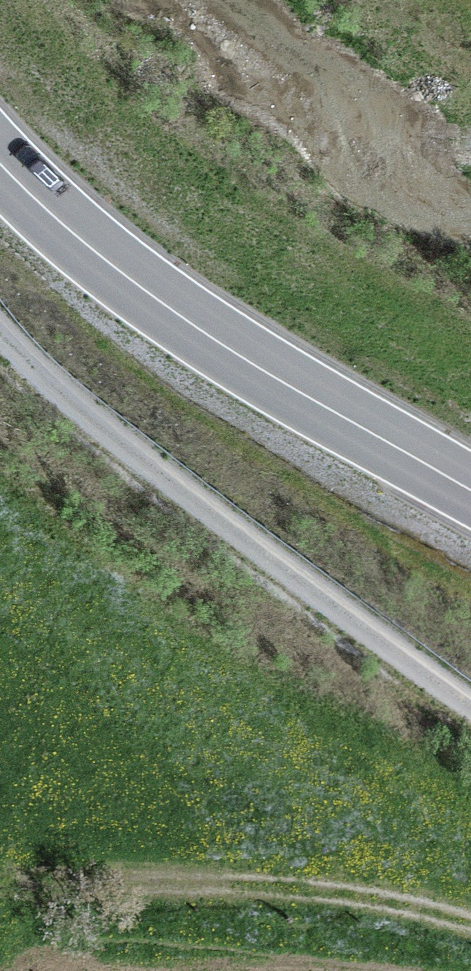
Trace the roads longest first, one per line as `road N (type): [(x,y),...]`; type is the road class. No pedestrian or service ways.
road 1 (track): [(0,337),(143,462),(470,710)]
road 2 (primary): [(0,147),(31,183),(293,389),(470,496)]
road 3 (track): [(120,902),(399,911),(470,933)]

